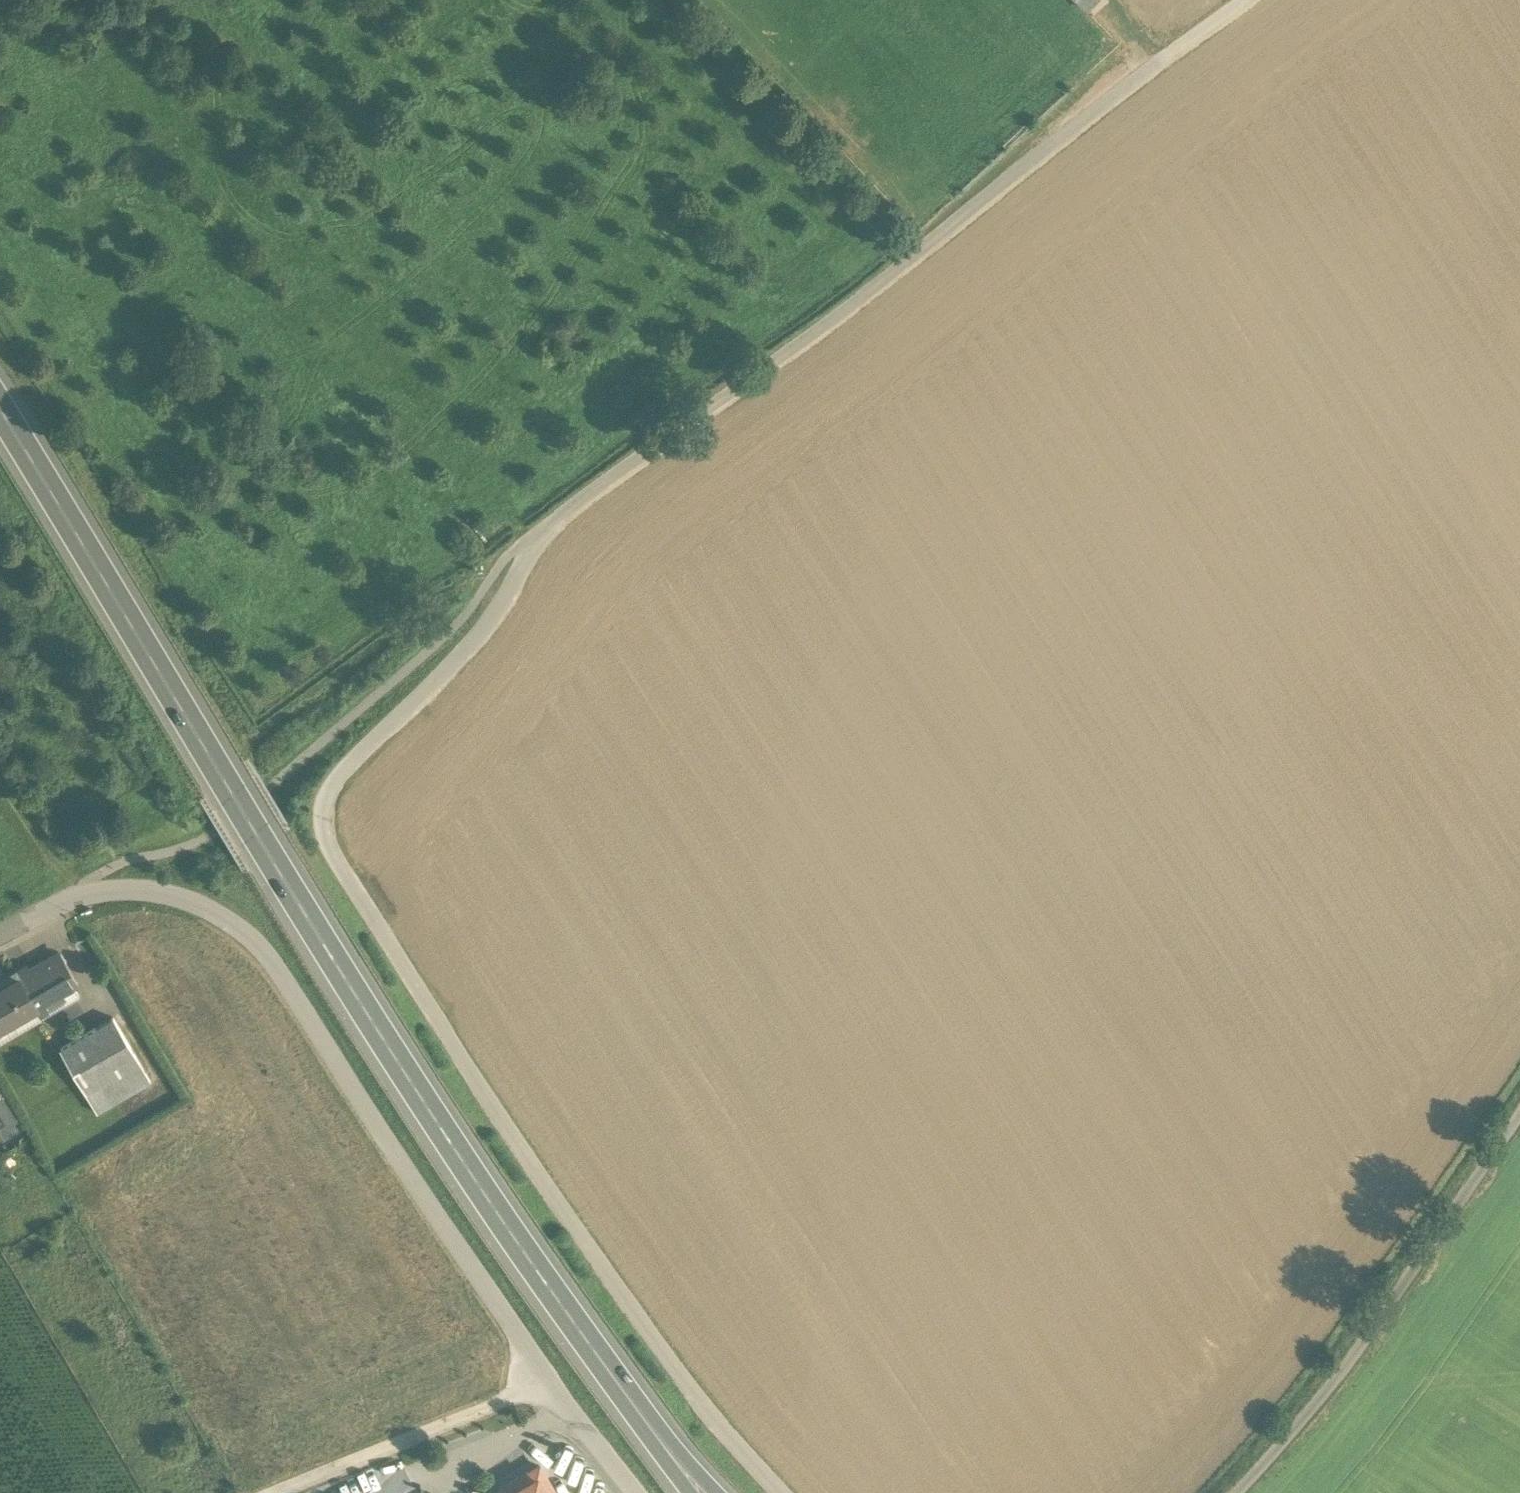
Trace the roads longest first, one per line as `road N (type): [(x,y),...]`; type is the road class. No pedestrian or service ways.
road 1 (primary): [(706,1492),(528,1258),(305,913),(0,399)]
road 2 (residential): [(0,939),(95,891),(162,895),(237,928),(273,964),(557,1402)]
road 3 (track): [(1239,1492),(1337,1378),(1519,1117)]
road 4 (track): [(57,1208),(226,1487)]
road 5 (track): [(549,1388),(282,1492)]
road 6 (residential): [(557,1402),(534,1430),(442,1479),(449,1492)]

